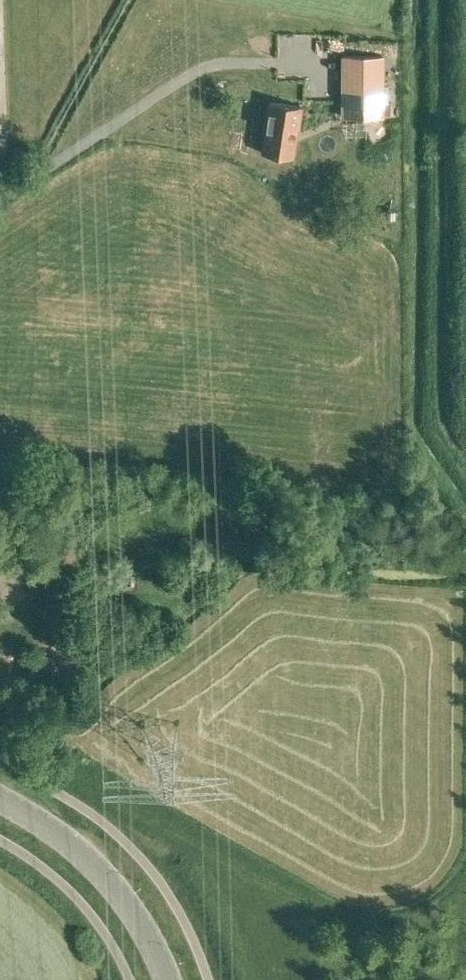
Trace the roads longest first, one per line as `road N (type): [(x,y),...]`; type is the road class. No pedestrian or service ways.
road 1 (unclassified): [(0,203),(193,77),(217,68),(286,85)]
road 2 (tertiary): [(0,798),(106,879),(169,979)]

